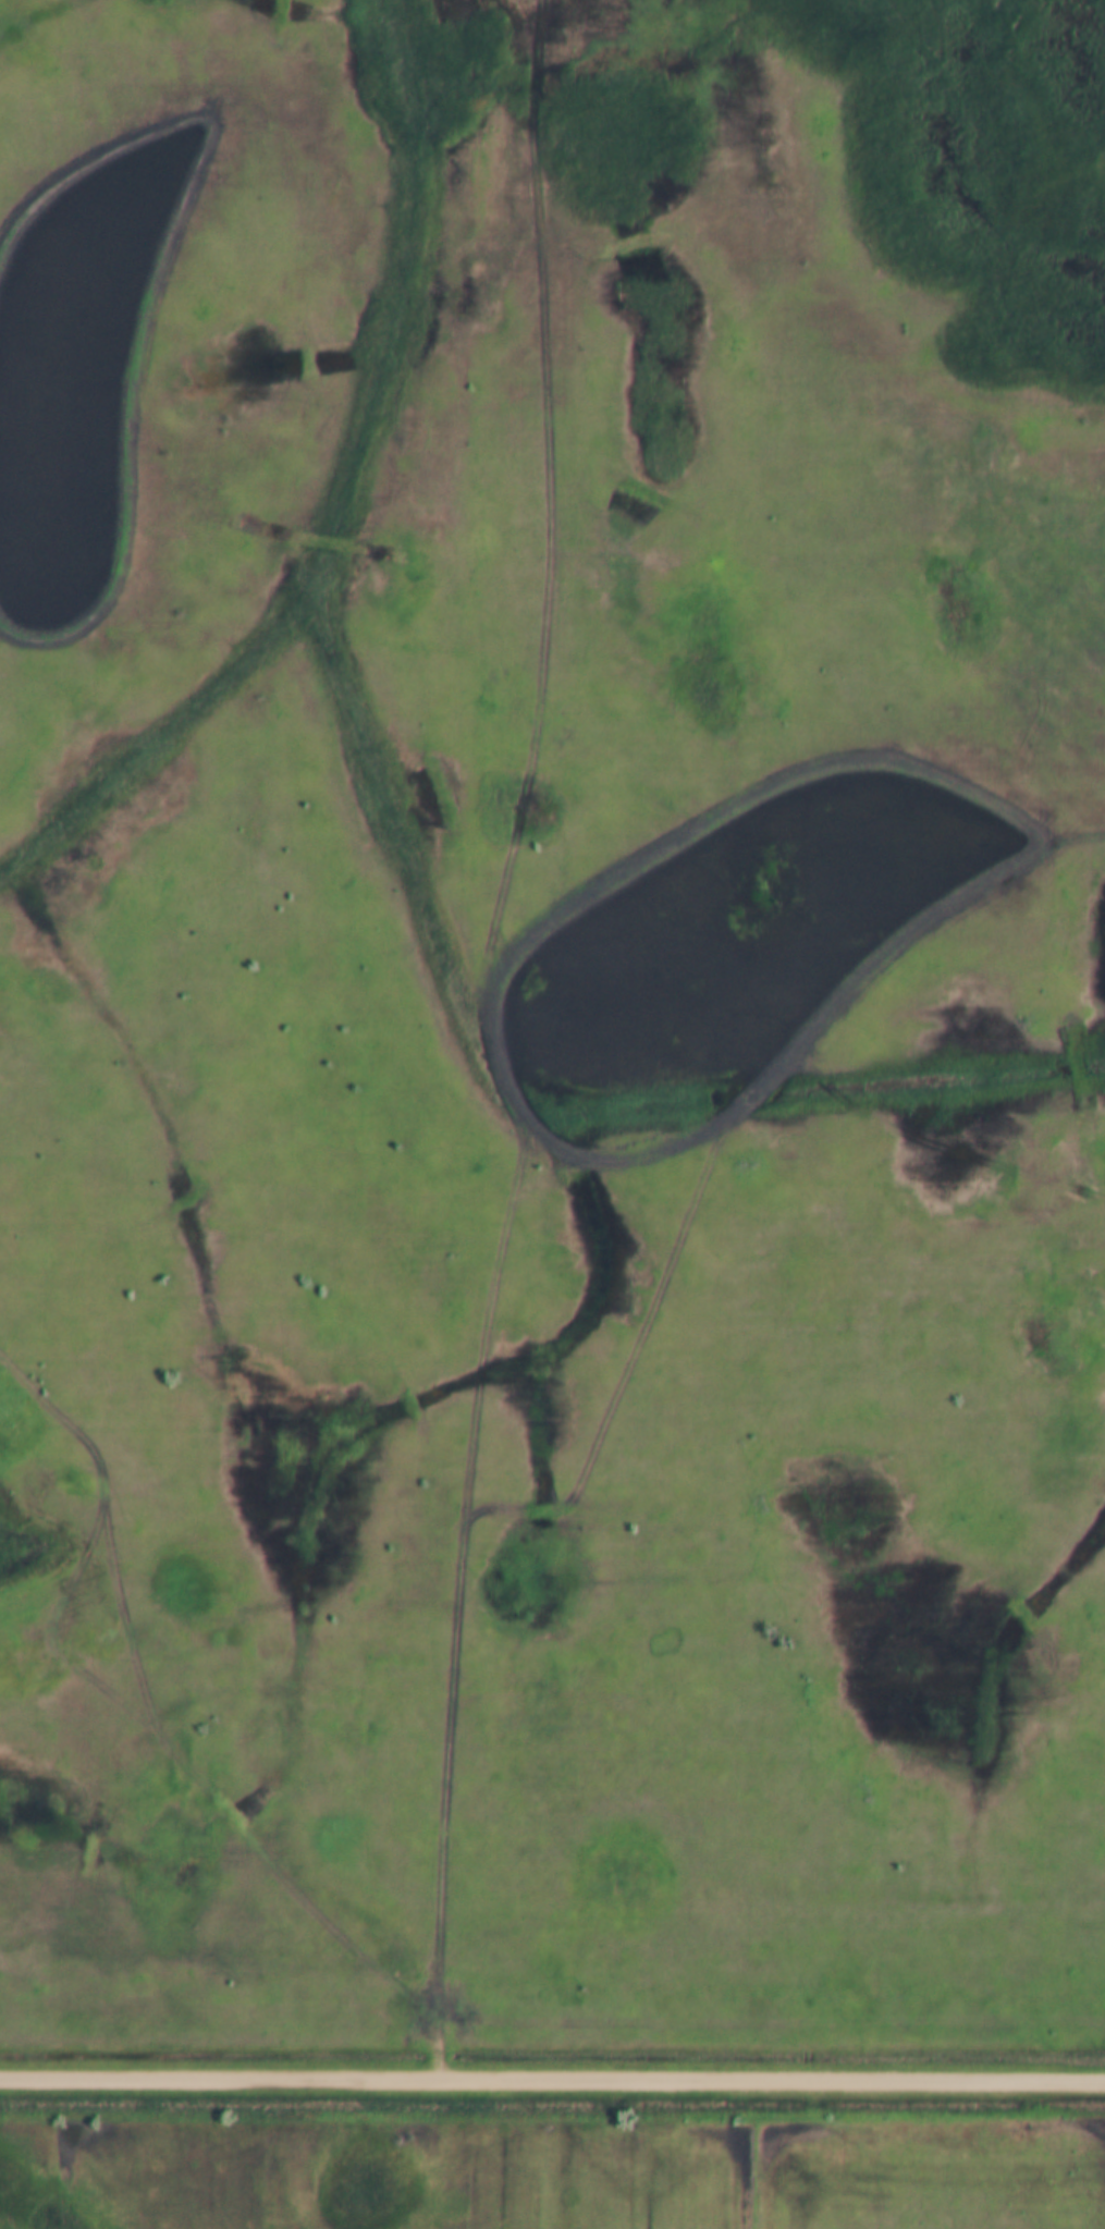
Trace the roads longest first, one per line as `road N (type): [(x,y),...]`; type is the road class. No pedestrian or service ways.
road 1 (residential): [(1104,2084),(0,2083)]

